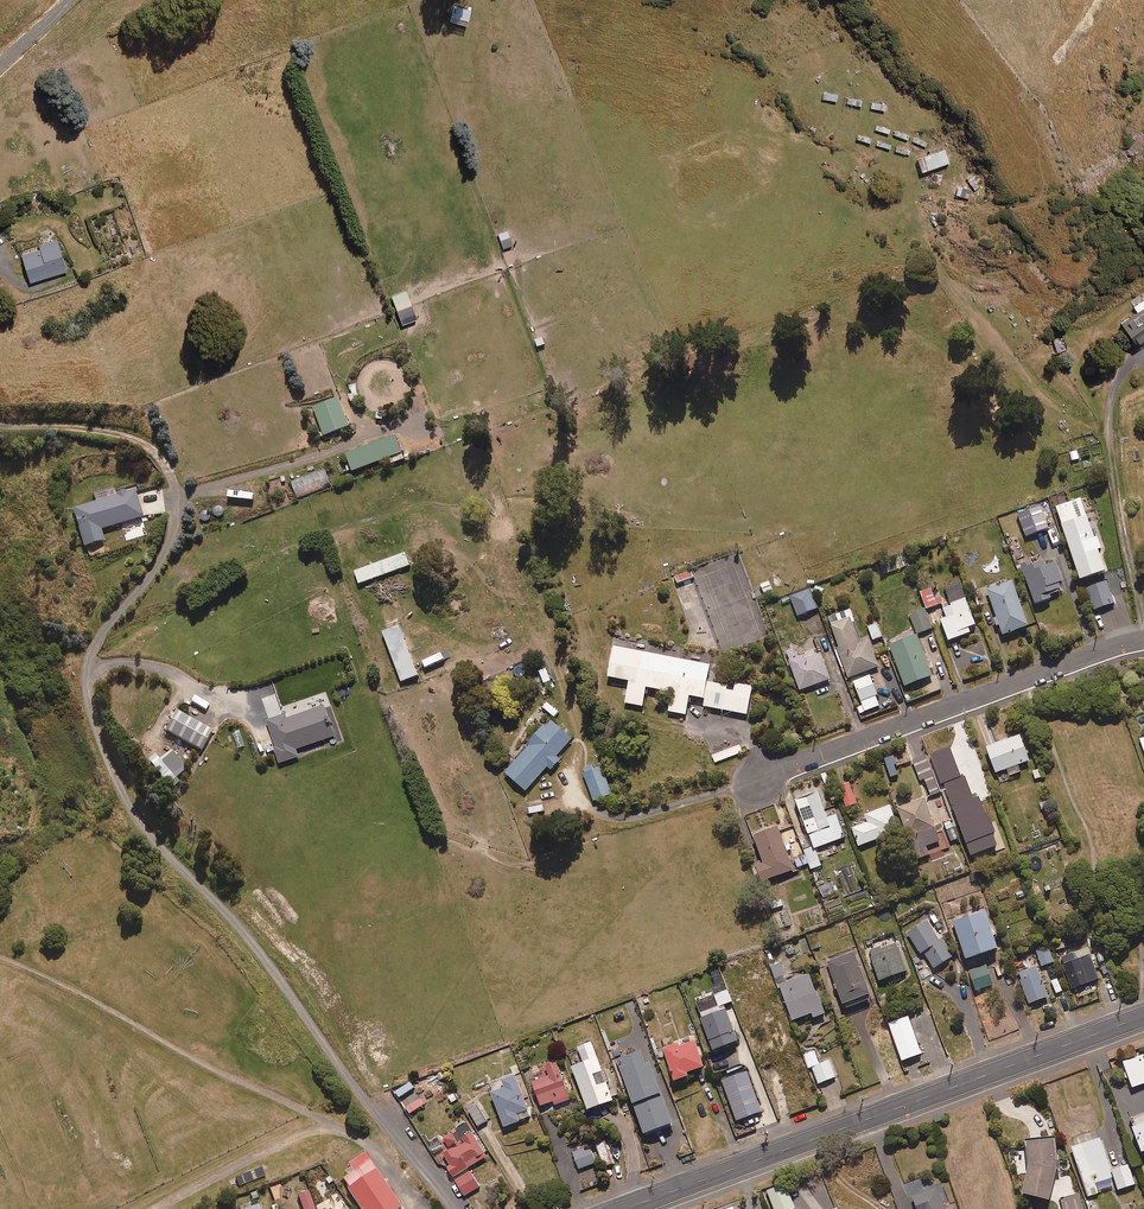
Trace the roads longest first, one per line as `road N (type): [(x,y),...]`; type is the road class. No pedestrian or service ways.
road 1 (residential): [(0,423),(121,435),(150,449),(169,472),(170,539),(93,653),(89,689),(100,737),(158,844),(245,934),(454,1208)]
road 2 (secondary): [(1143,1016),(626,1208)]
road 3 (residential): [(753,781),(1143,640)]

